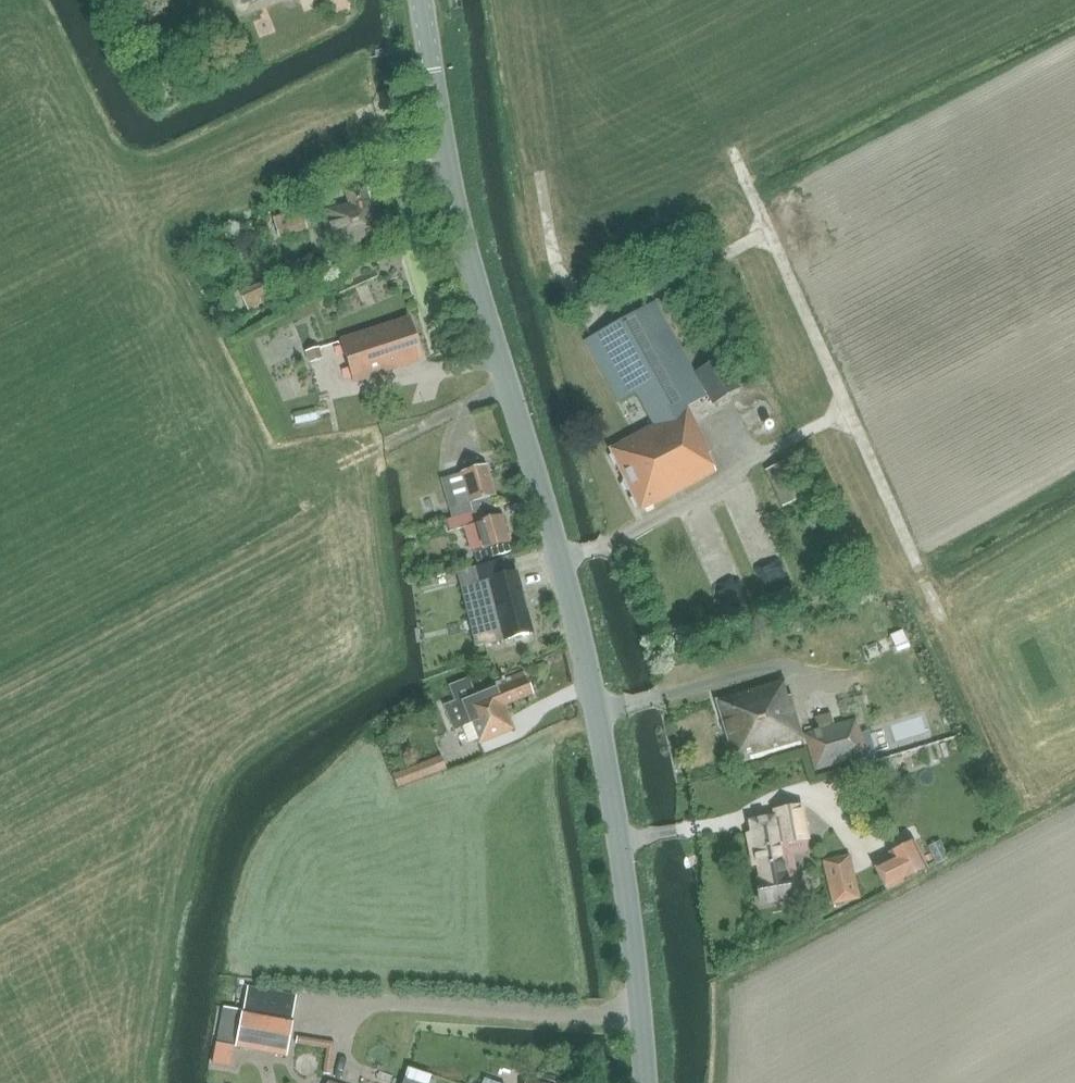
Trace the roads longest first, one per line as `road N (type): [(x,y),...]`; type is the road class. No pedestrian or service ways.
road 1 (tertiary): [(653,1082),(631,827),(456,218),(420,0)]
road 2 (track): [(111,221),(342,114),(437,98)]
road 3 (track): [(333,473),(502,391)]

